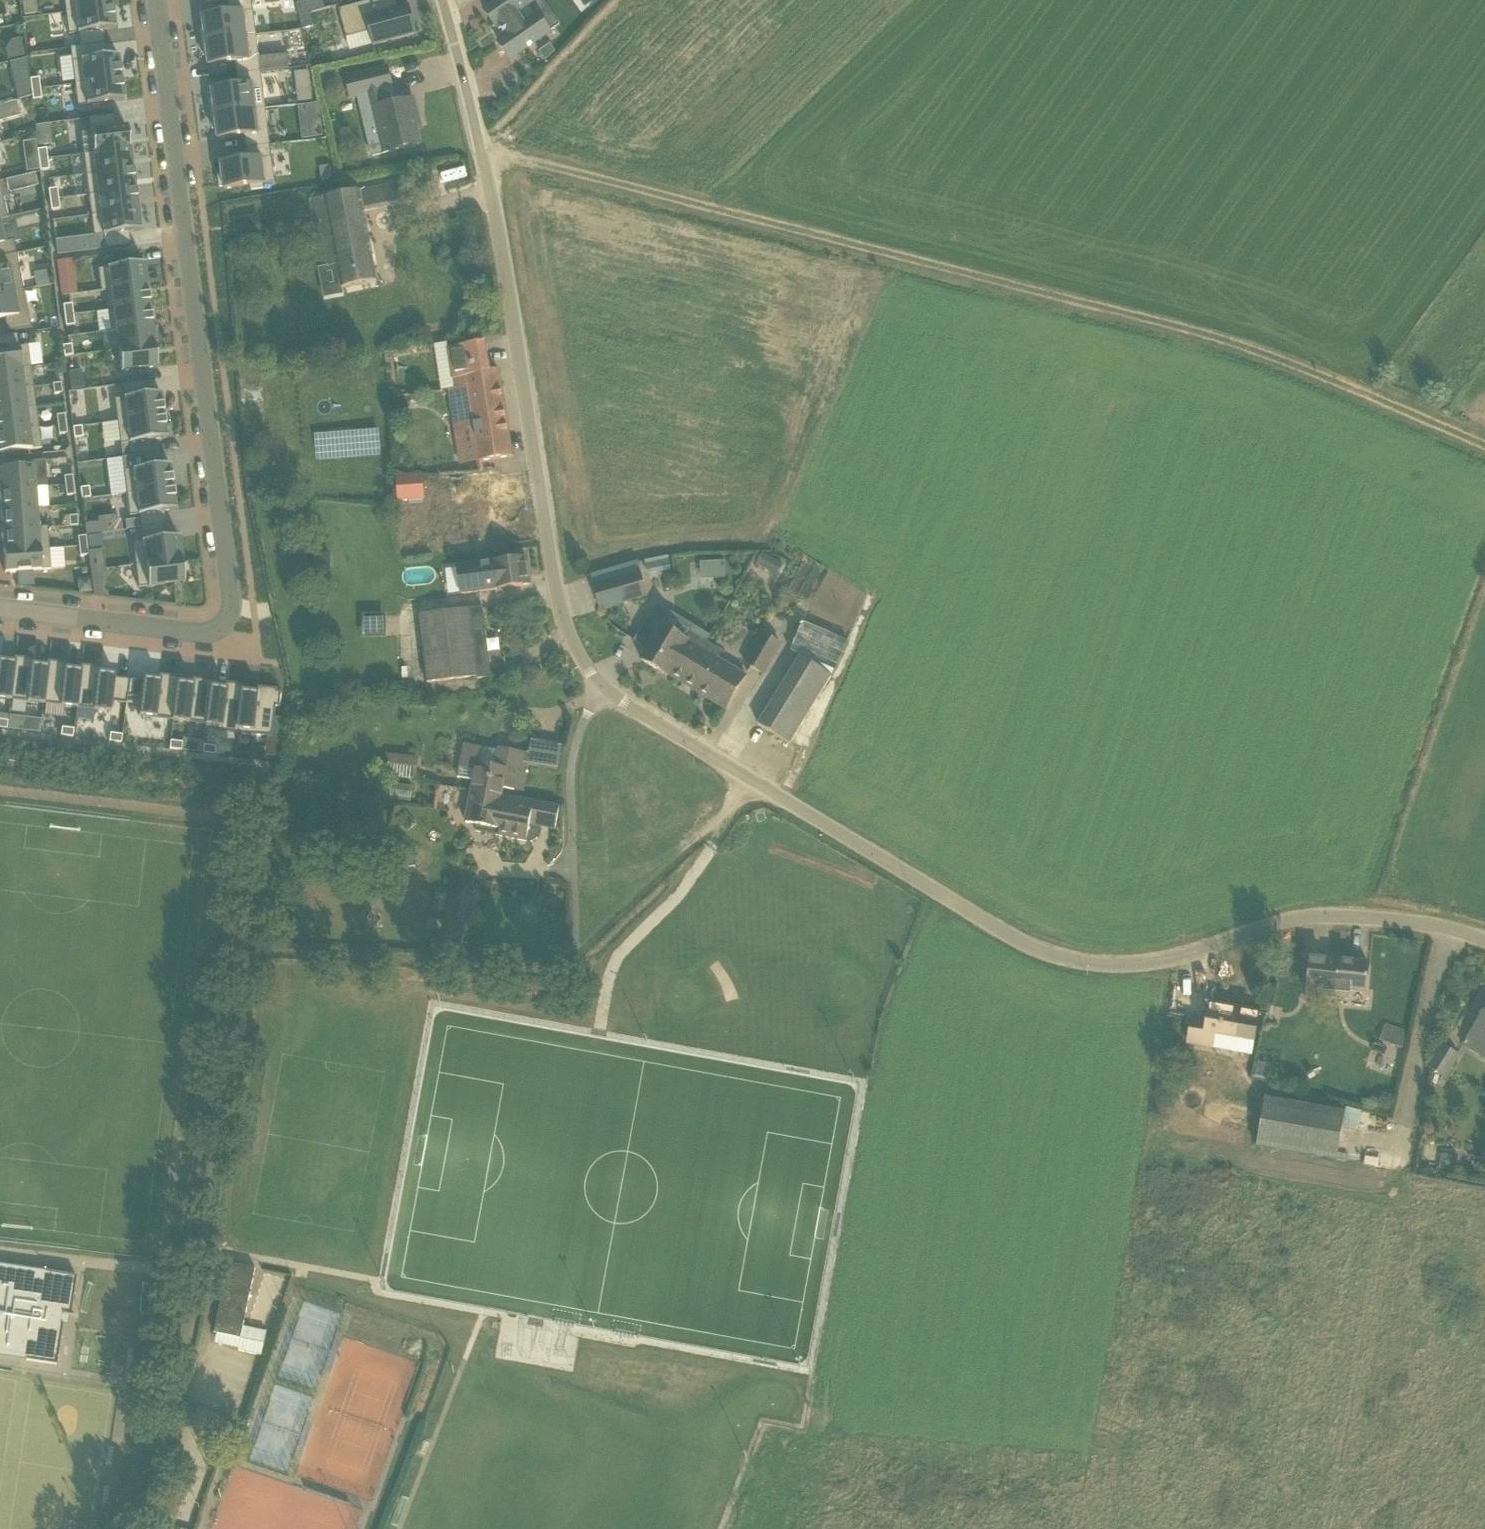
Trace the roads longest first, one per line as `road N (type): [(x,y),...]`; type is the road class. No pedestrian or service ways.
road 1 (unclassified): [(1484,938),(1397,919),(1304,916),(1181,961),(1112,971),(1042,955),(604,688),(576,650),(553,589),(483,157),(447,0)]
road 2 (track): [(1484,446),(1279,358),(1175,325),(620,184),(483,157)]
road 3 (residential): [(0,610),(180,633),(216,628),(230,612),(234,581),(157,0)]

